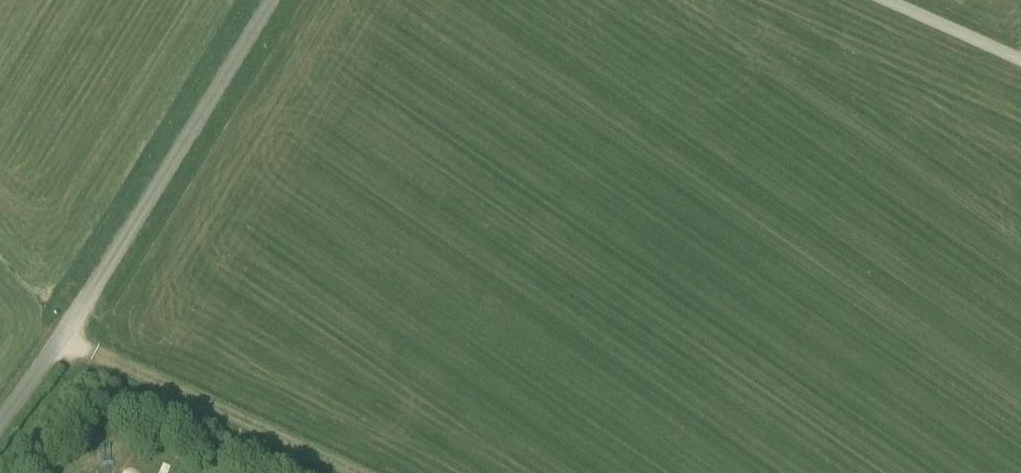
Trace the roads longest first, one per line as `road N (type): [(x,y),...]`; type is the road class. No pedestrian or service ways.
road 1 (unclassified): [(0,420),(109,268),(274,0)]
road 2 (track): [(357,472),(62,334)]
road 3 (unclassified): [(890,0),(1020,60)]

